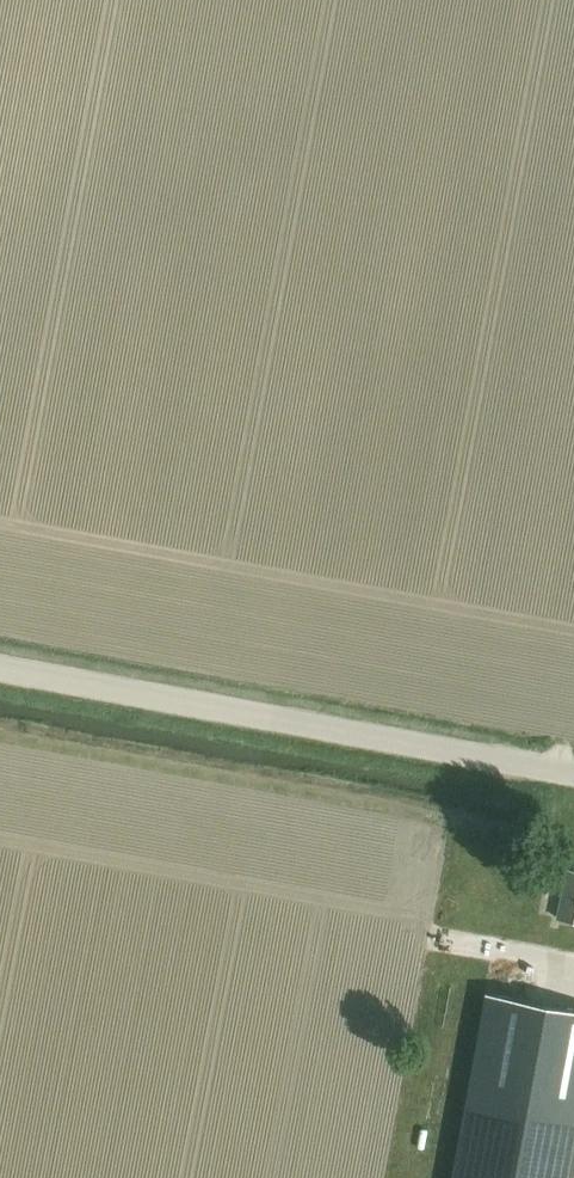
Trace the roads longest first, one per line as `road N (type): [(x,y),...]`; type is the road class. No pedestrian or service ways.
road 1 (unclassified): [(573,771),(0,667)]

